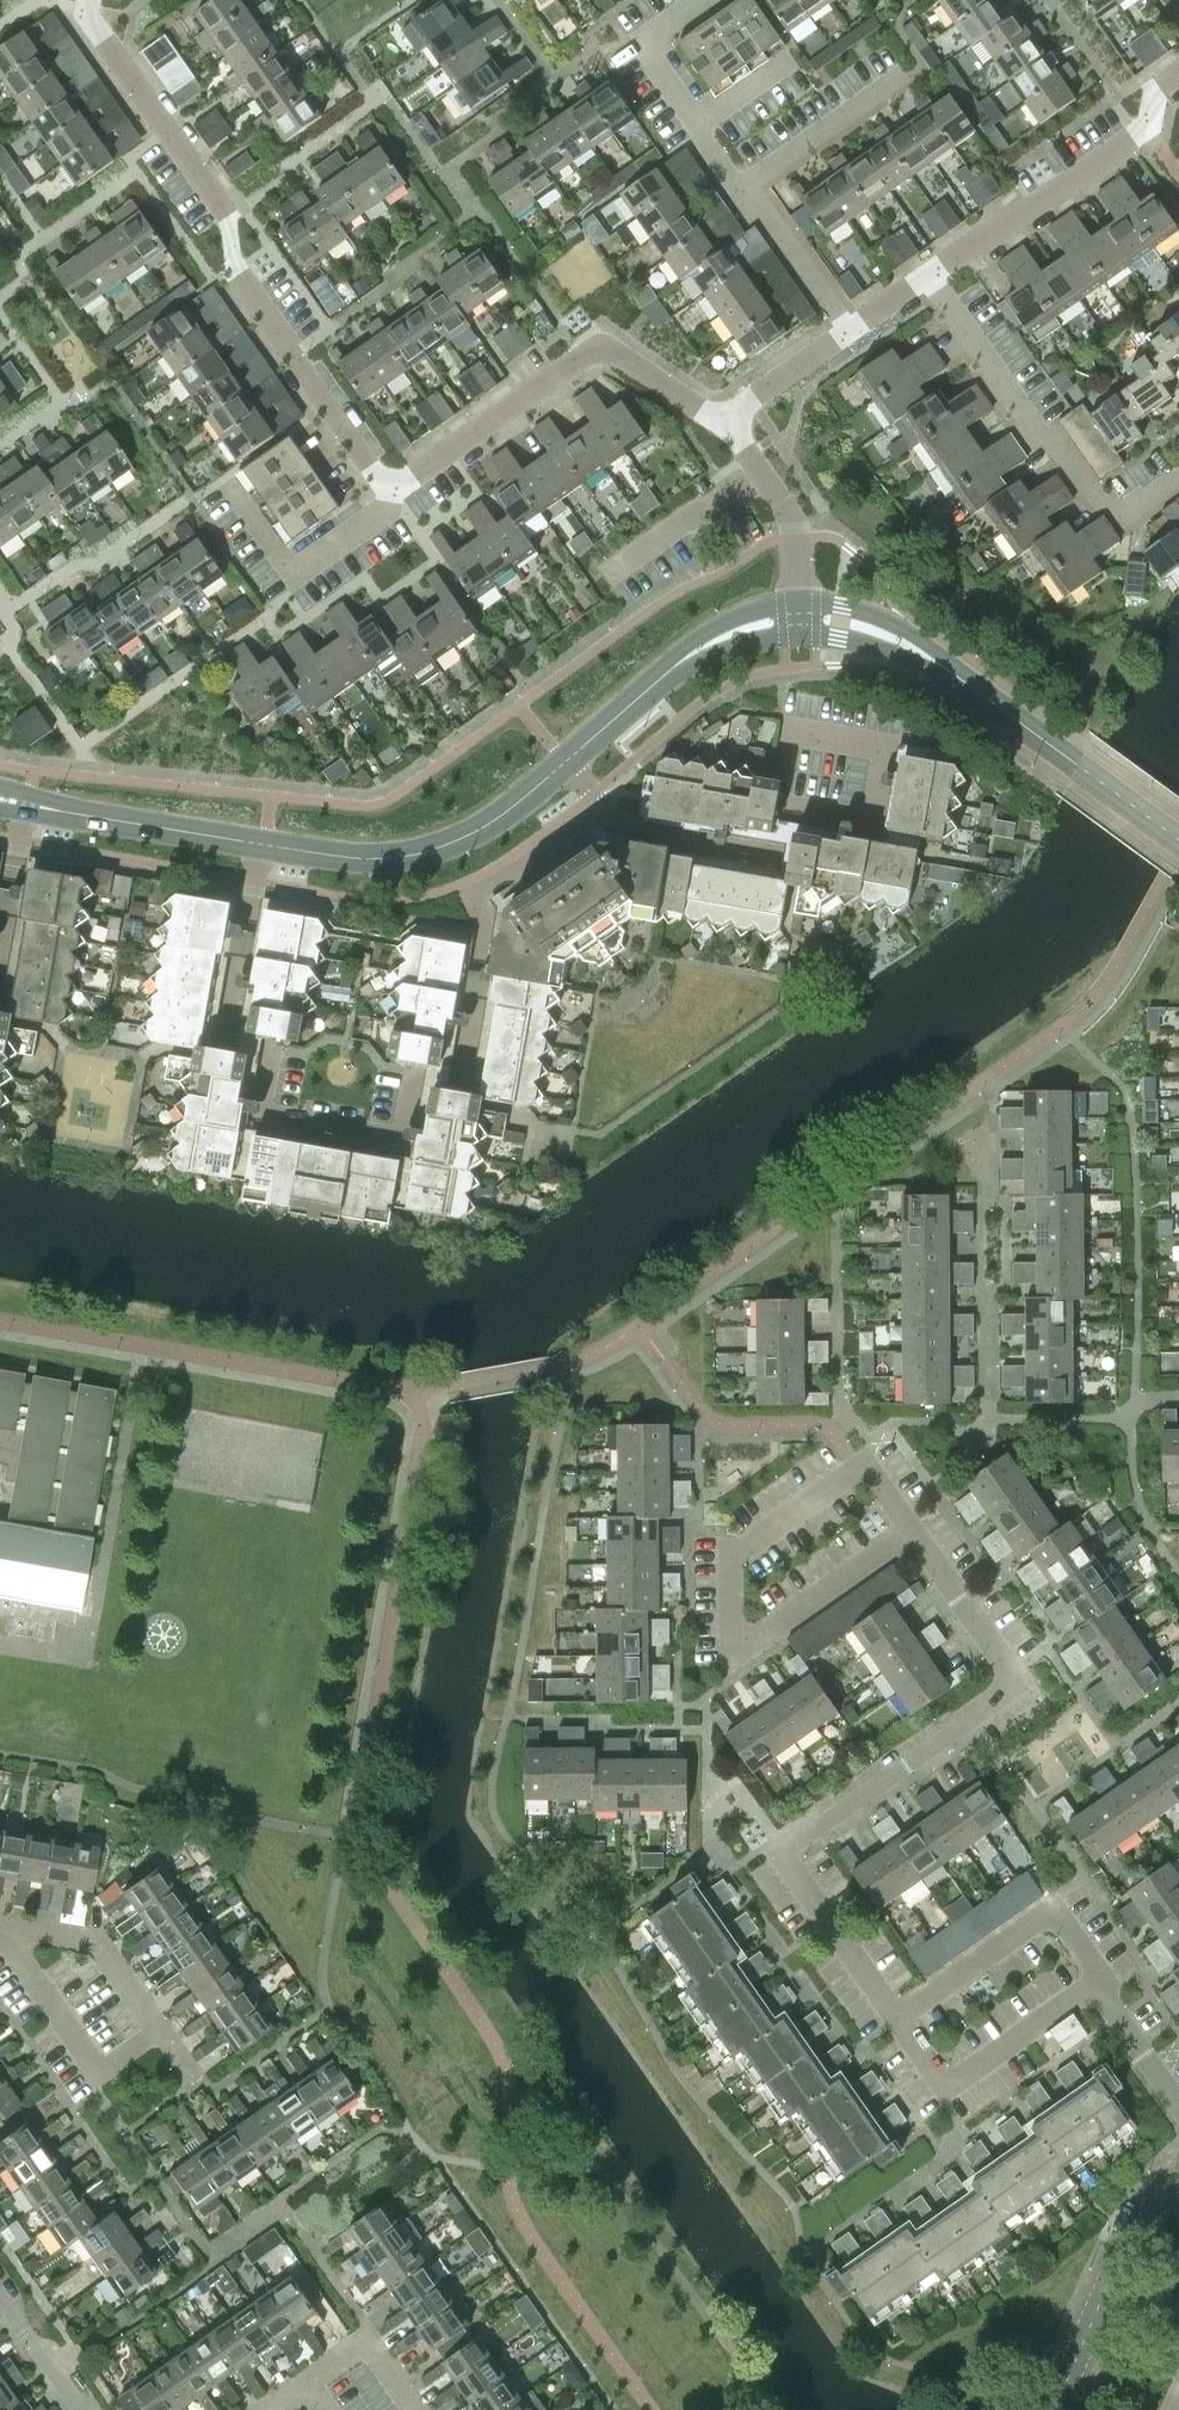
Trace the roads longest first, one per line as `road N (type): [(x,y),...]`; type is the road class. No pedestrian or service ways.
road 1 (tertiary): [(664,673),(488,823),(401,858),(356,863),(262,851),(0,800)]
road 2 (residential): [(914,1533),(1022,1685),(782,1853),(897,2016)]
road 3 (residential): [(397,484),(377,470),(240,269),(227,218),(90,0)]
road 4 (residential): [(914,1533),(727,1661),(727,1555),(865,1460),(900,1511)]
road 5 (residential): [(725,416),(698,412),(617,355),(597,352),(397,484)]
road 6 (residential): [(1178,479),(1120,514),(1103,506),(1051,439),(1032,429),(928,277)]
road 7 (residential): [(928,277),(1145,128),(1160,88),(1178,75)]
road 8 (residential): [(897,2016),(945,2088),(1102,1980)]
road 9 (residential): [(1102,1980),(1054,1910),(897,2016)]
road 10 (residential): [(1054,2409),(1117,2265),(1178,2173)]
road 11 (residential): [(193,2079),(94,1948),(0,1927)]
road 12 (residential): [(227,477),(295,576),(371,522),(397,484)]
road 13 (residential): [(800,602),(795,536),(783,504),(725,416)]
road 14 (residential): [(747,187),(905,78)]
road 15 (residential): [(694,128),(638,46),(706,0)]
road 16 (residential): [(849,331),(747,187)]
road 17 (tertiary): [(800,602),(726,620),(686,645),(664,673)]
road 18 (residential): [(310,2383),(370,2340),(418,2409)]
road 19 (tertiary): [(1063,755),(938,661)]
road 20 (tertiary): [(938,661),(871,613),(800,602)]
road 21 (residential): [(0,2287),(89,2409)]
road 22 (residential): [(725,416),(849,331)]
road 23 (tertiary): [(1063,755),(1178,840)]
road 24 (tertiary): [(664,673),(800,633)]
road 25 (residential): [(1178,2099),(1102,1980)]
road 26 (tertiary): [(800,633),(938,661)]

